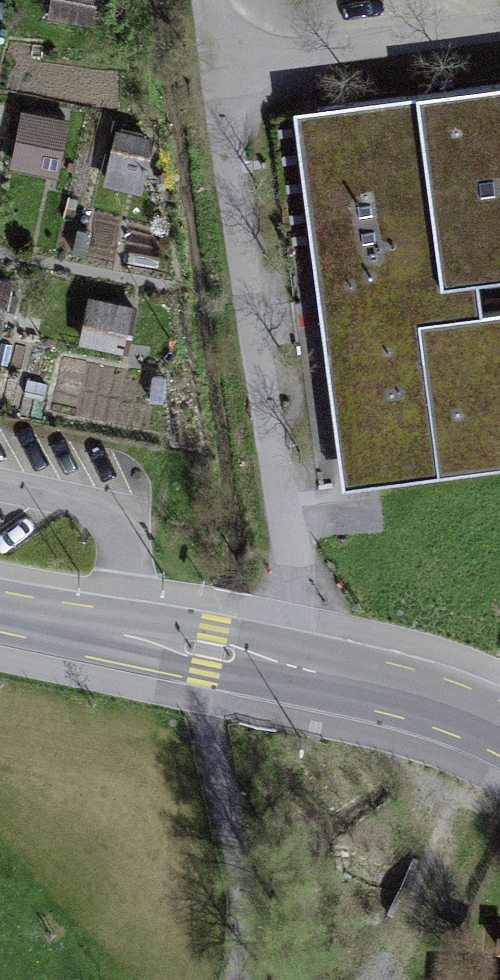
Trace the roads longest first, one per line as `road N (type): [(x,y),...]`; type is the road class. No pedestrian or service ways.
road 1 (track): [(310,666),(230,58)]
road 2 (residential): [(0,607),(447,699),(499,728)]
road 3 (track): [(334,41),(230,58),(221,0)]

